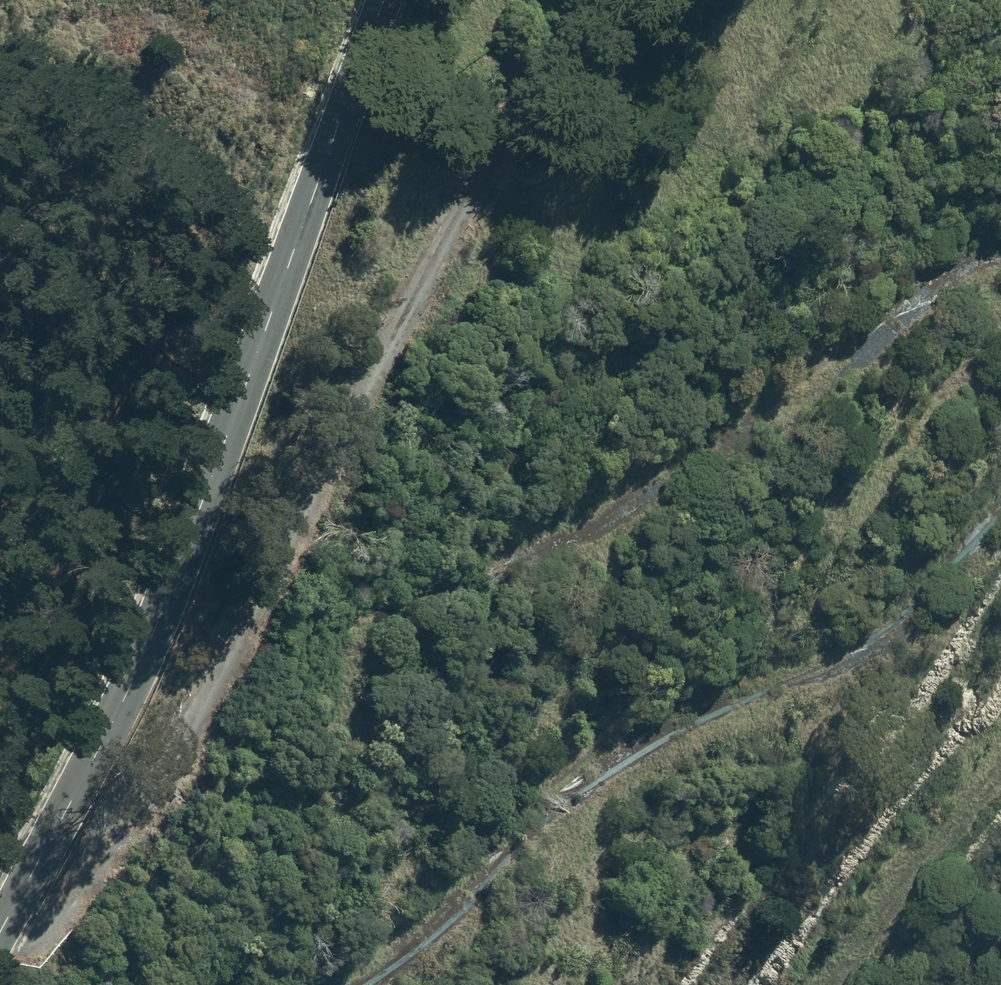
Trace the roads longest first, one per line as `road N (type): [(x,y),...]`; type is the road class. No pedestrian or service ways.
road 1 (track): [(0,974),(151,800),(469,201),(602,0)]
road 2 (secondary): [(385,0),(148,648),(0,933)]
road 3 (track): [(1000,262),(965,274),(616,498),(273,749),(151,800)]
road 4 (track): [(815,984),(1000,786)]

